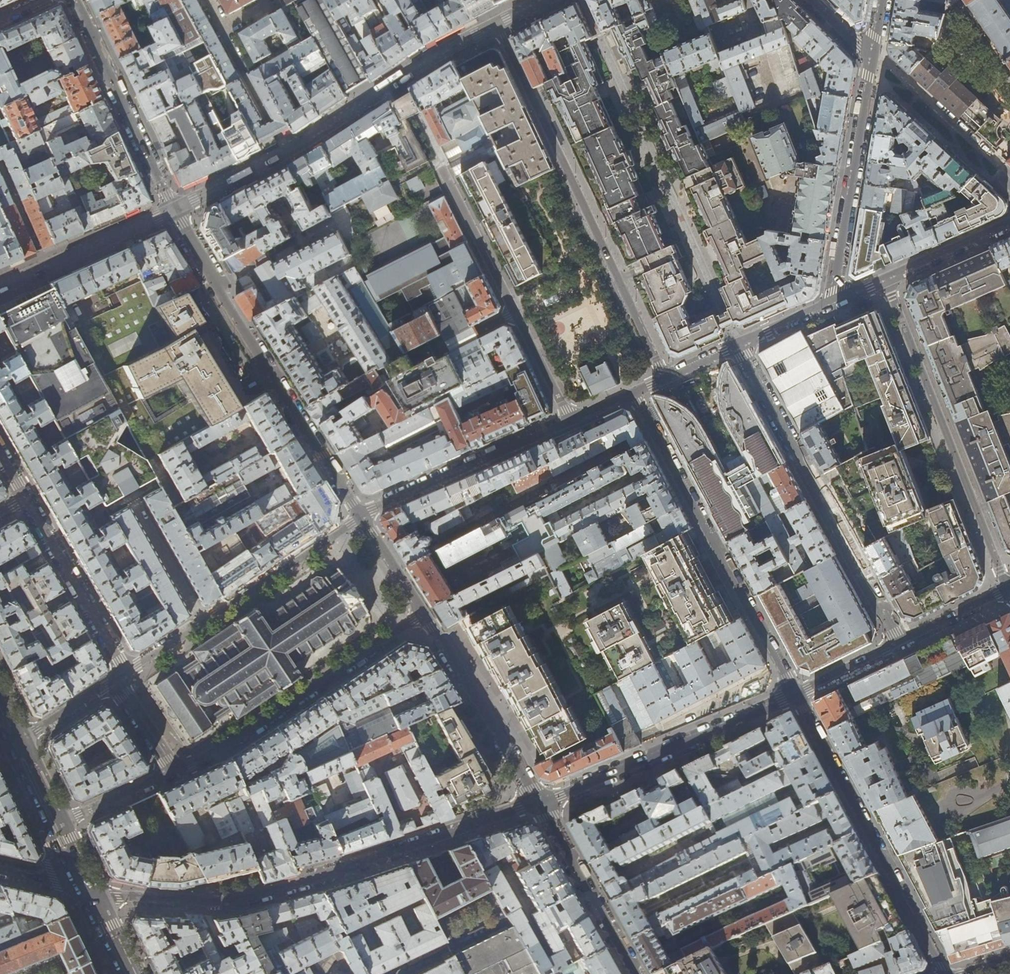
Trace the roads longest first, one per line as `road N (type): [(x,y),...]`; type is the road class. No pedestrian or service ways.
road 1 (residential): [(81,889),(235,901),(538,802)]
road 2 (residential): [(497,24),(665,379)]
road 3 (residential): [(738,345),(583,0)]
road 4 (tertiary): [(497,24),(300,144),(172,209)]
road 5 (residential): [(361,517),(172,209)]
road 6 (residential): [(795,695),(633,393)]
road 7 (residential): [(738,345),(900,642)]
road 8 (residential): [(885,280),(1008,588)]
road 9 (residential): [(944,973),(795,695)]
road 10 (residential): [(172,772),(223,749),(423,613)]
road 11 (residential): [(361,517),(126,671)]
road 12 (residential): [(538,802),(795,695)]
road 13 (residential): [(838,299),(873,58)]
road 14 (residential): [(571,421),(361,517)]
road 15 (residential): [(74,0),(172,209)]
road 16 (residential): [(538,802),(423,613)]
road 17 (residential): [(26,499),(126,671)]
road 18 (residential): [(637,973),(538,802)]
road 19 (tertiary): [(172,209),(0,287)]
road 20 (residential): [(443,166),(515,312)]
road 21 (residential): [(1009,224),(885,280)]
road 22 (residential): [(52,828),(172,772)]
road 23 (residential): [(515,312),(571,421)]
road 24 (residential): [(900,642),(1008,588)]
road 25 (residential): [(113,679),(13,746)]

